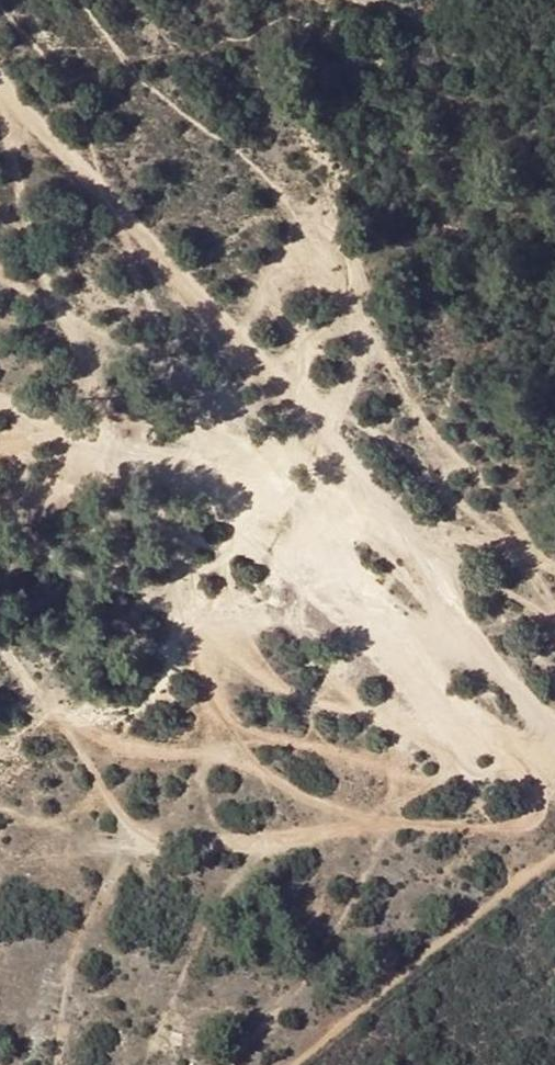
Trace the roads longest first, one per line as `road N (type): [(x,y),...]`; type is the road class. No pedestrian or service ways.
road 1 (track): [(0,85),(50,149),(299,403),(554,726)]
road 2 (track): [(479,630),(0,406)]

